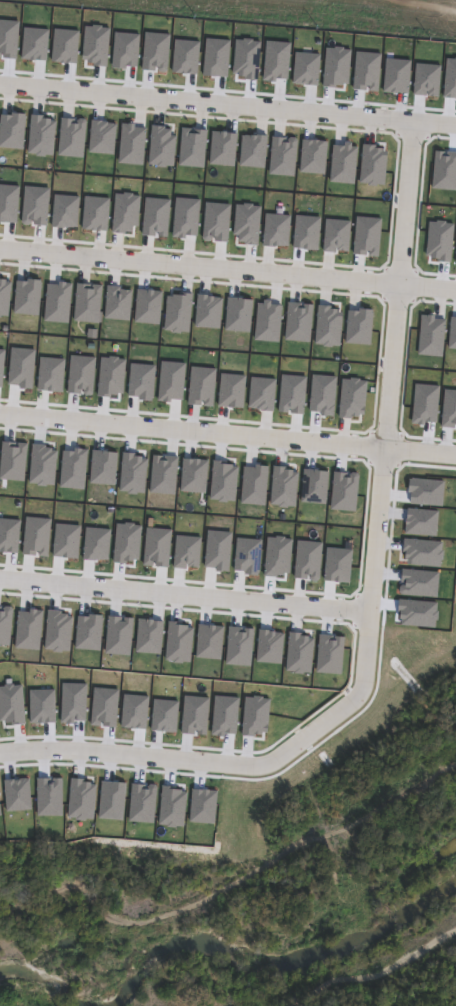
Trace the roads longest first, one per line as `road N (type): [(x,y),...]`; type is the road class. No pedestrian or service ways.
road 1 (residential): [(395,451),(377,618),(0,576)]
road 2 (residential): [(377,618),(368,698),(288,766),(257,774),(51,750),(0,755)]
road 3 (residential): [(455,457),(0,414)]
road 4 (residential): [(0,82),(455,123)]
road 5 (residential): [(0,246),(455,286)]
road 6 (residential): [(423,120),(395,451)]

